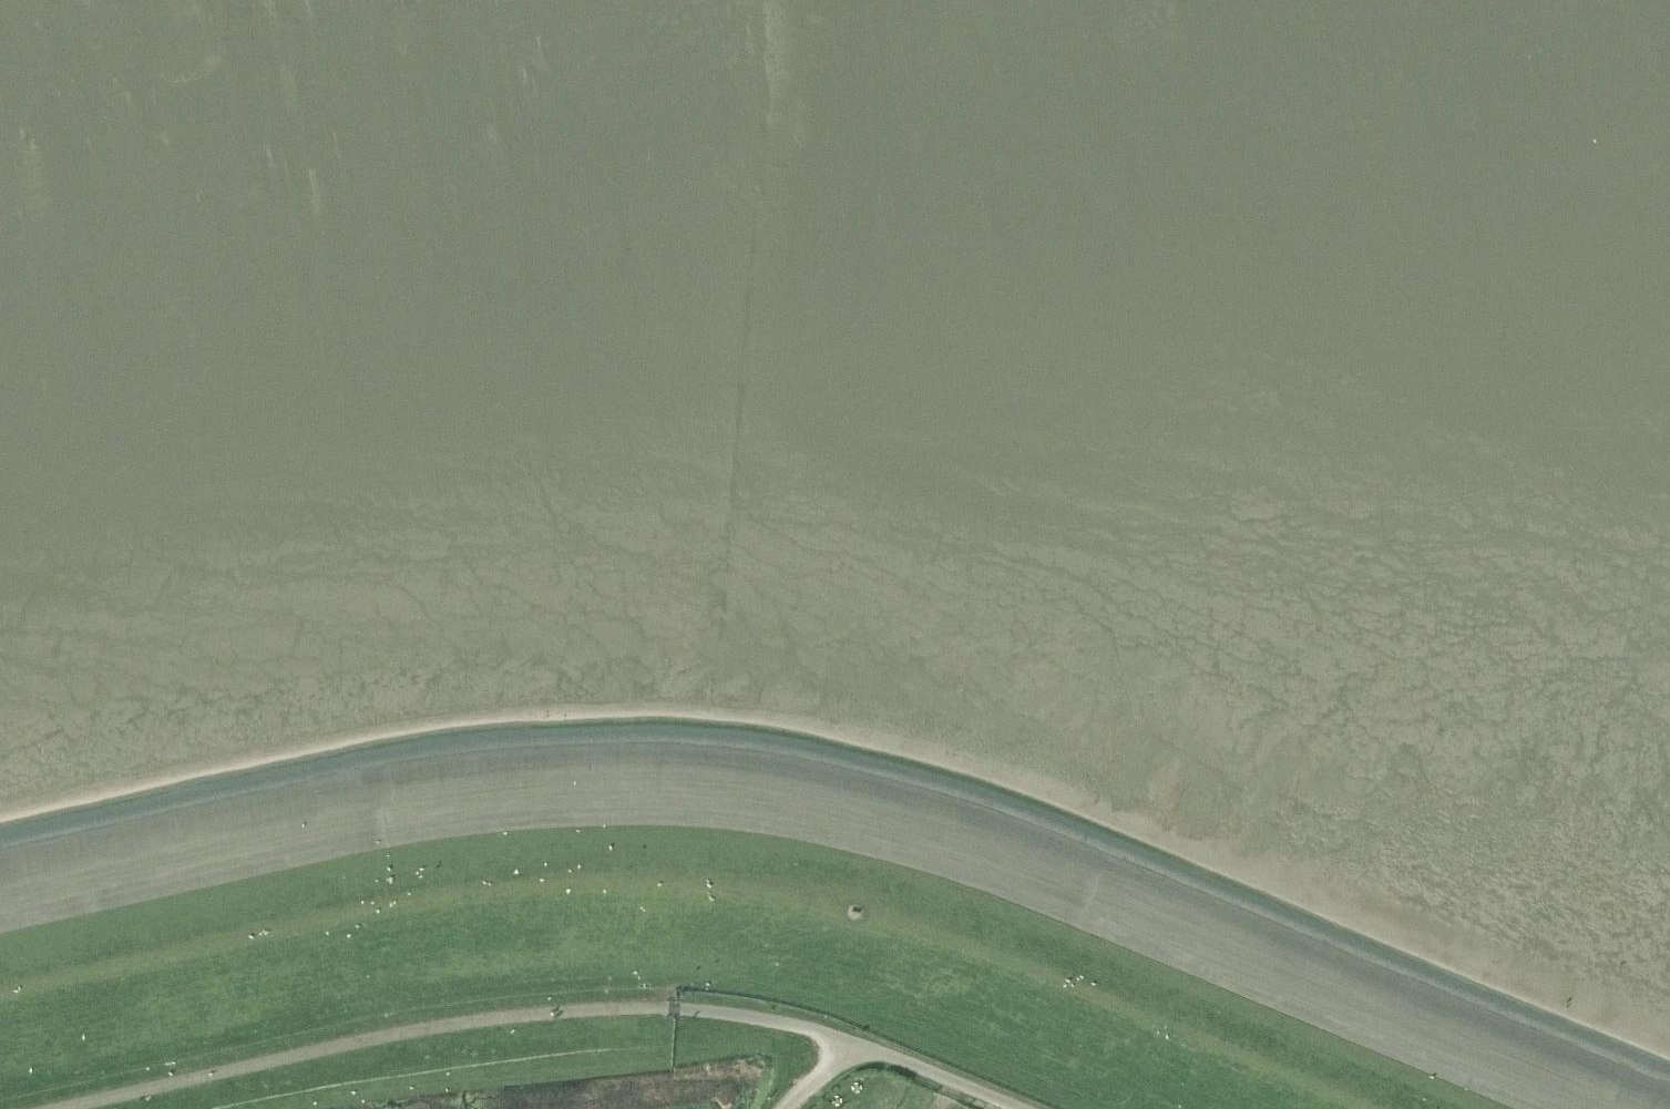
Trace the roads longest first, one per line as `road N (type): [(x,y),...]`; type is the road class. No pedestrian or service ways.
road 1 (unclassified): [(1020,1108),(898,1058),(866,1054)]

